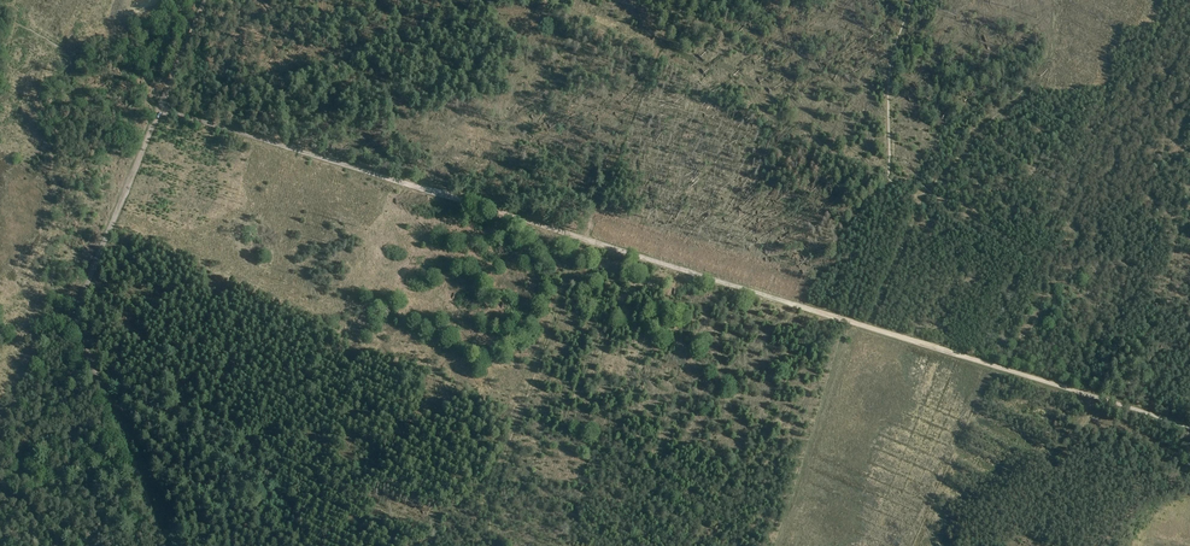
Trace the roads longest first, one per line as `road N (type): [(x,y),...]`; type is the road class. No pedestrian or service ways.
road 1 (track): [(1102,399),(161,106)]
road 2 (track): [(205,0),(76,320),(164,545)]
road 3 (track): [(677,0),(498,463),(486,545)]
road 4 (track): [(776,545),(850,321)]

